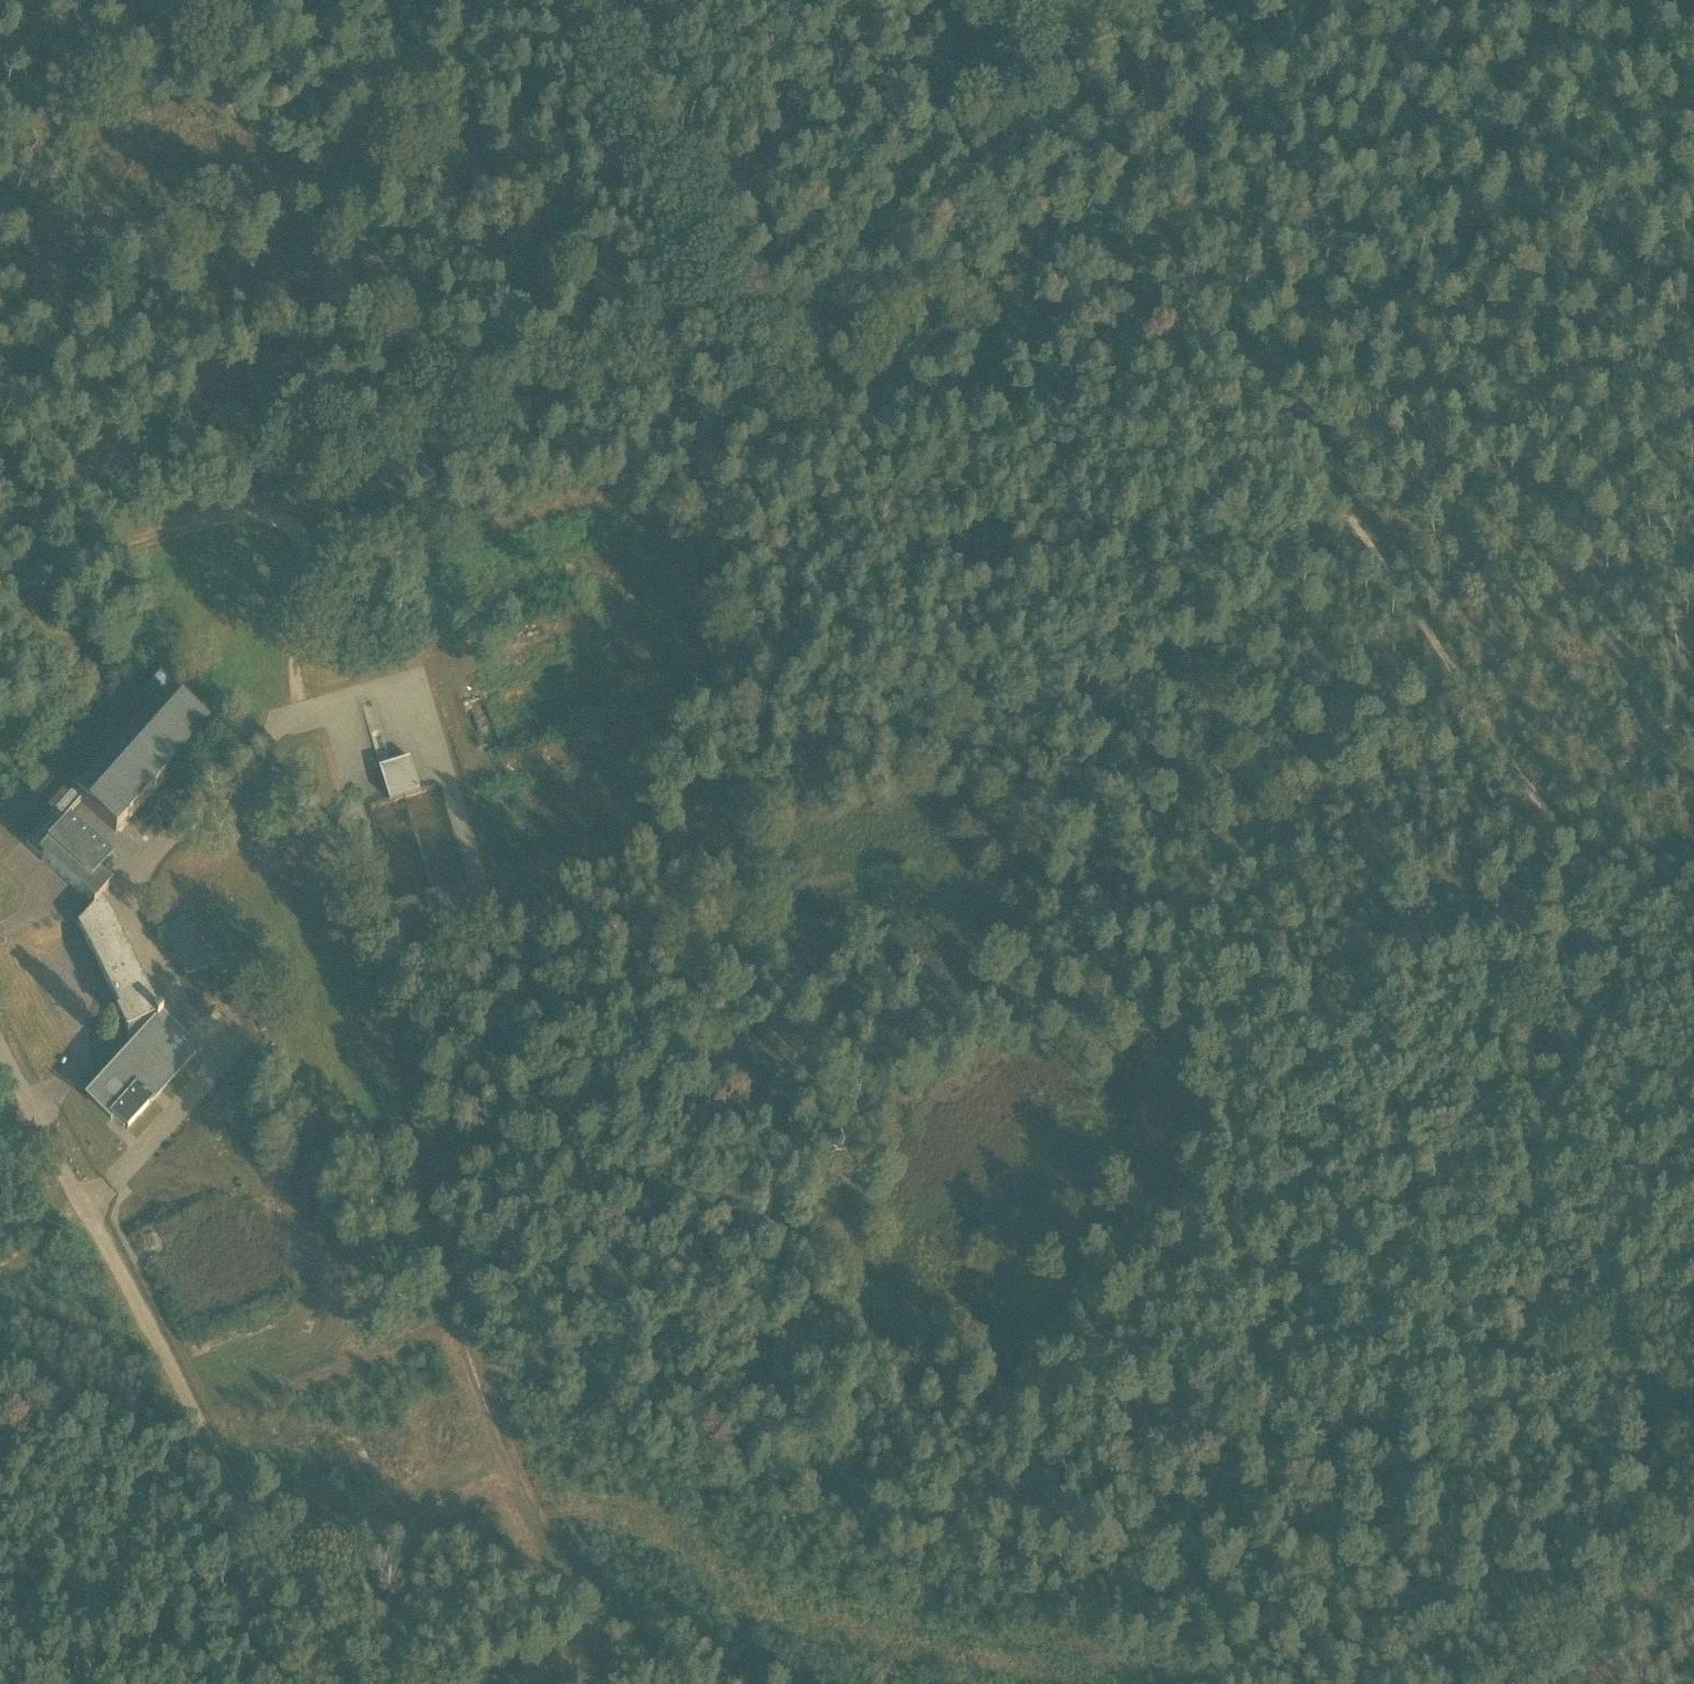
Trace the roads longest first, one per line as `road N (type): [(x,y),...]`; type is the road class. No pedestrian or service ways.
road 1 (track): [(331,1683),(0,1031)]

